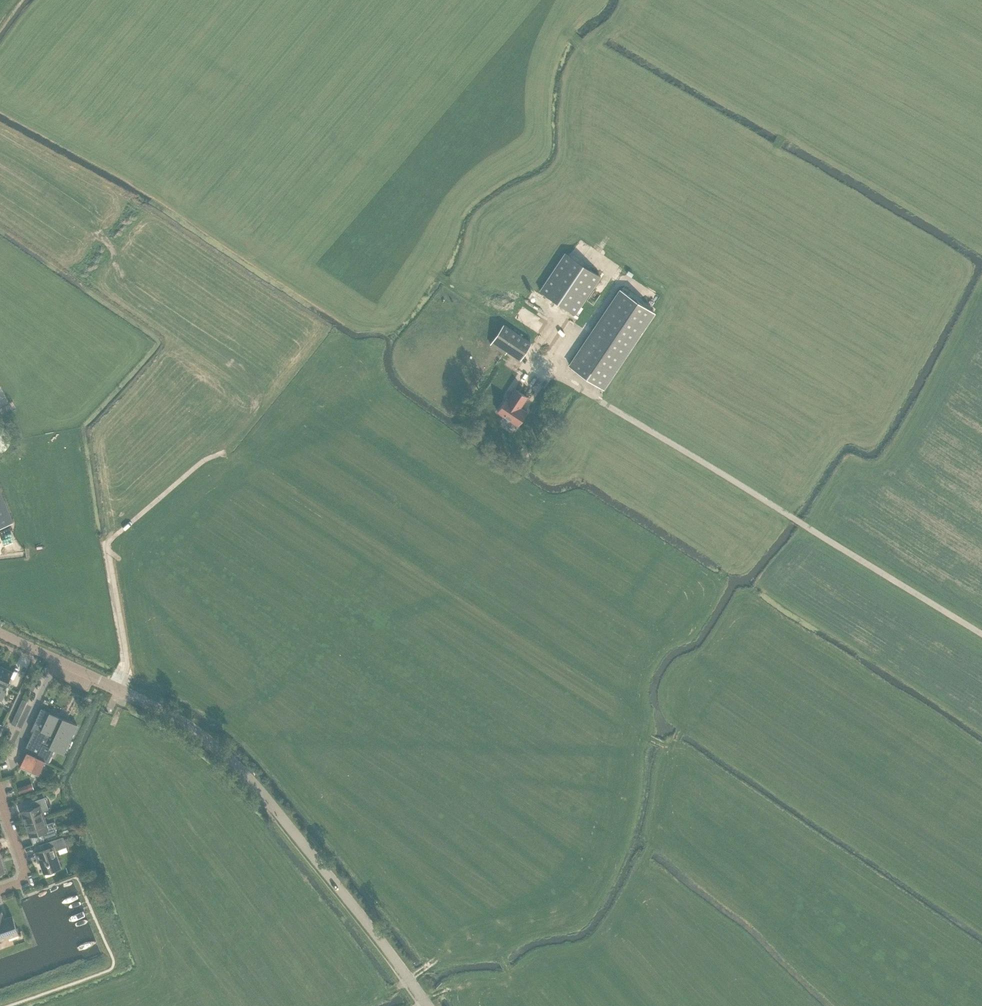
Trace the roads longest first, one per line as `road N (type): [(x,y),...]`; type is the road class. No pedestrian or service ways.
road 1 (track): [(104,547),(244,438),(261,394),(115,282),(87,203),(0,152)]
road 2 (tertiary): [(430,1005),(225,754),(156,704),(0,633)]
road 3 (track): [(418,1003),(446,990),(506,981),(605,939),(641,865),(682,723)]
road 4 (residential): [(0,790),(28,878),(0,888)]

